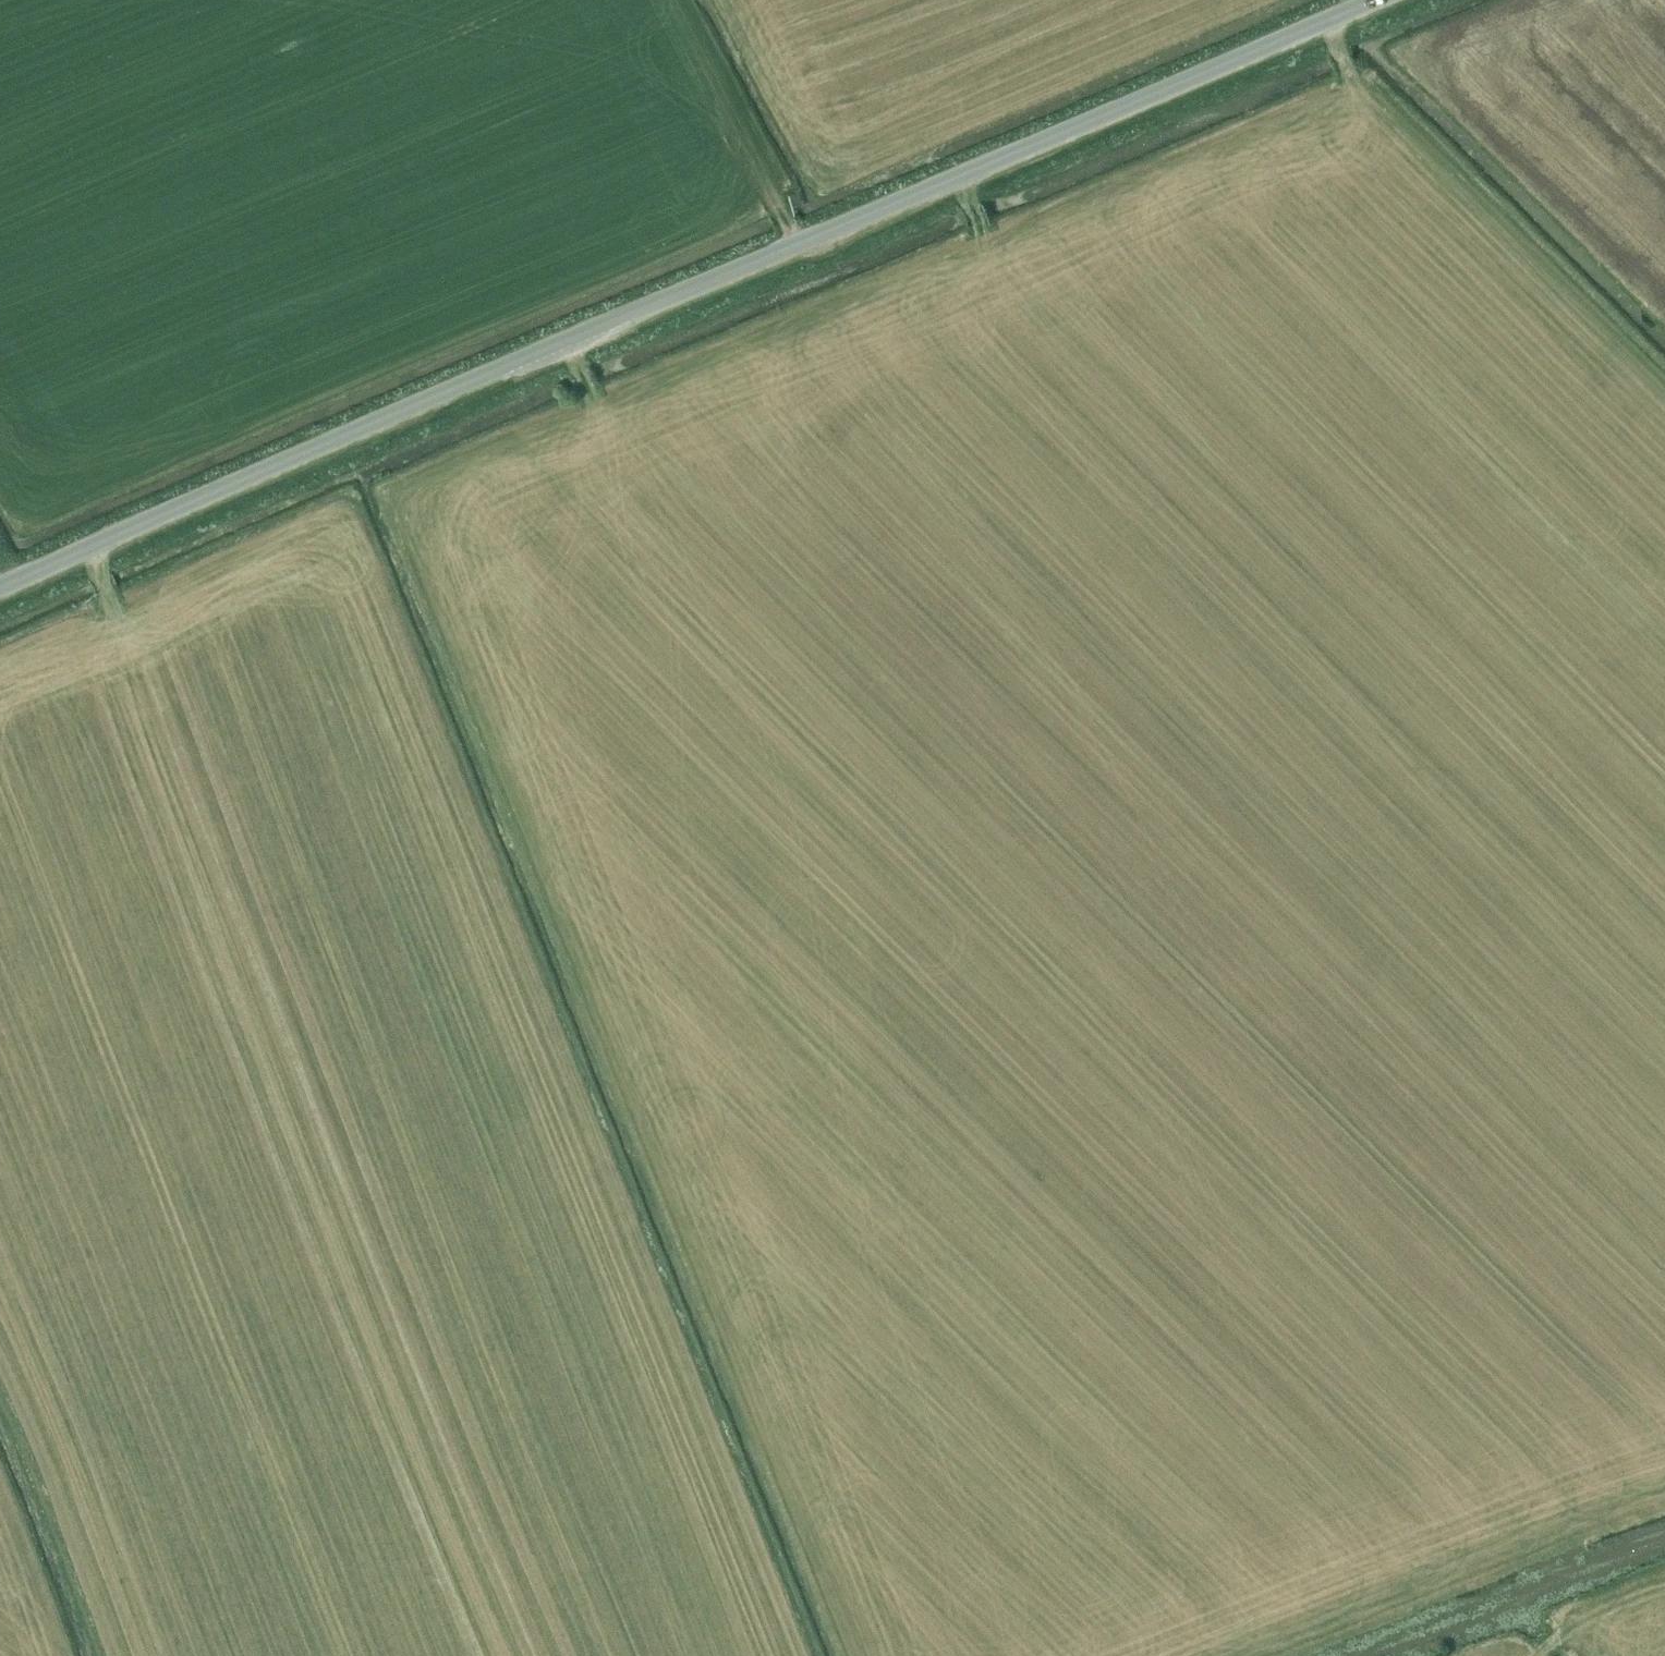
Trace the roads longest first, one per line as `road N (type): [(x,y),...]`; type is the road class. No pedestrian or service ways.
road 1 (unclassified): [(0,589),(1378,0)]

